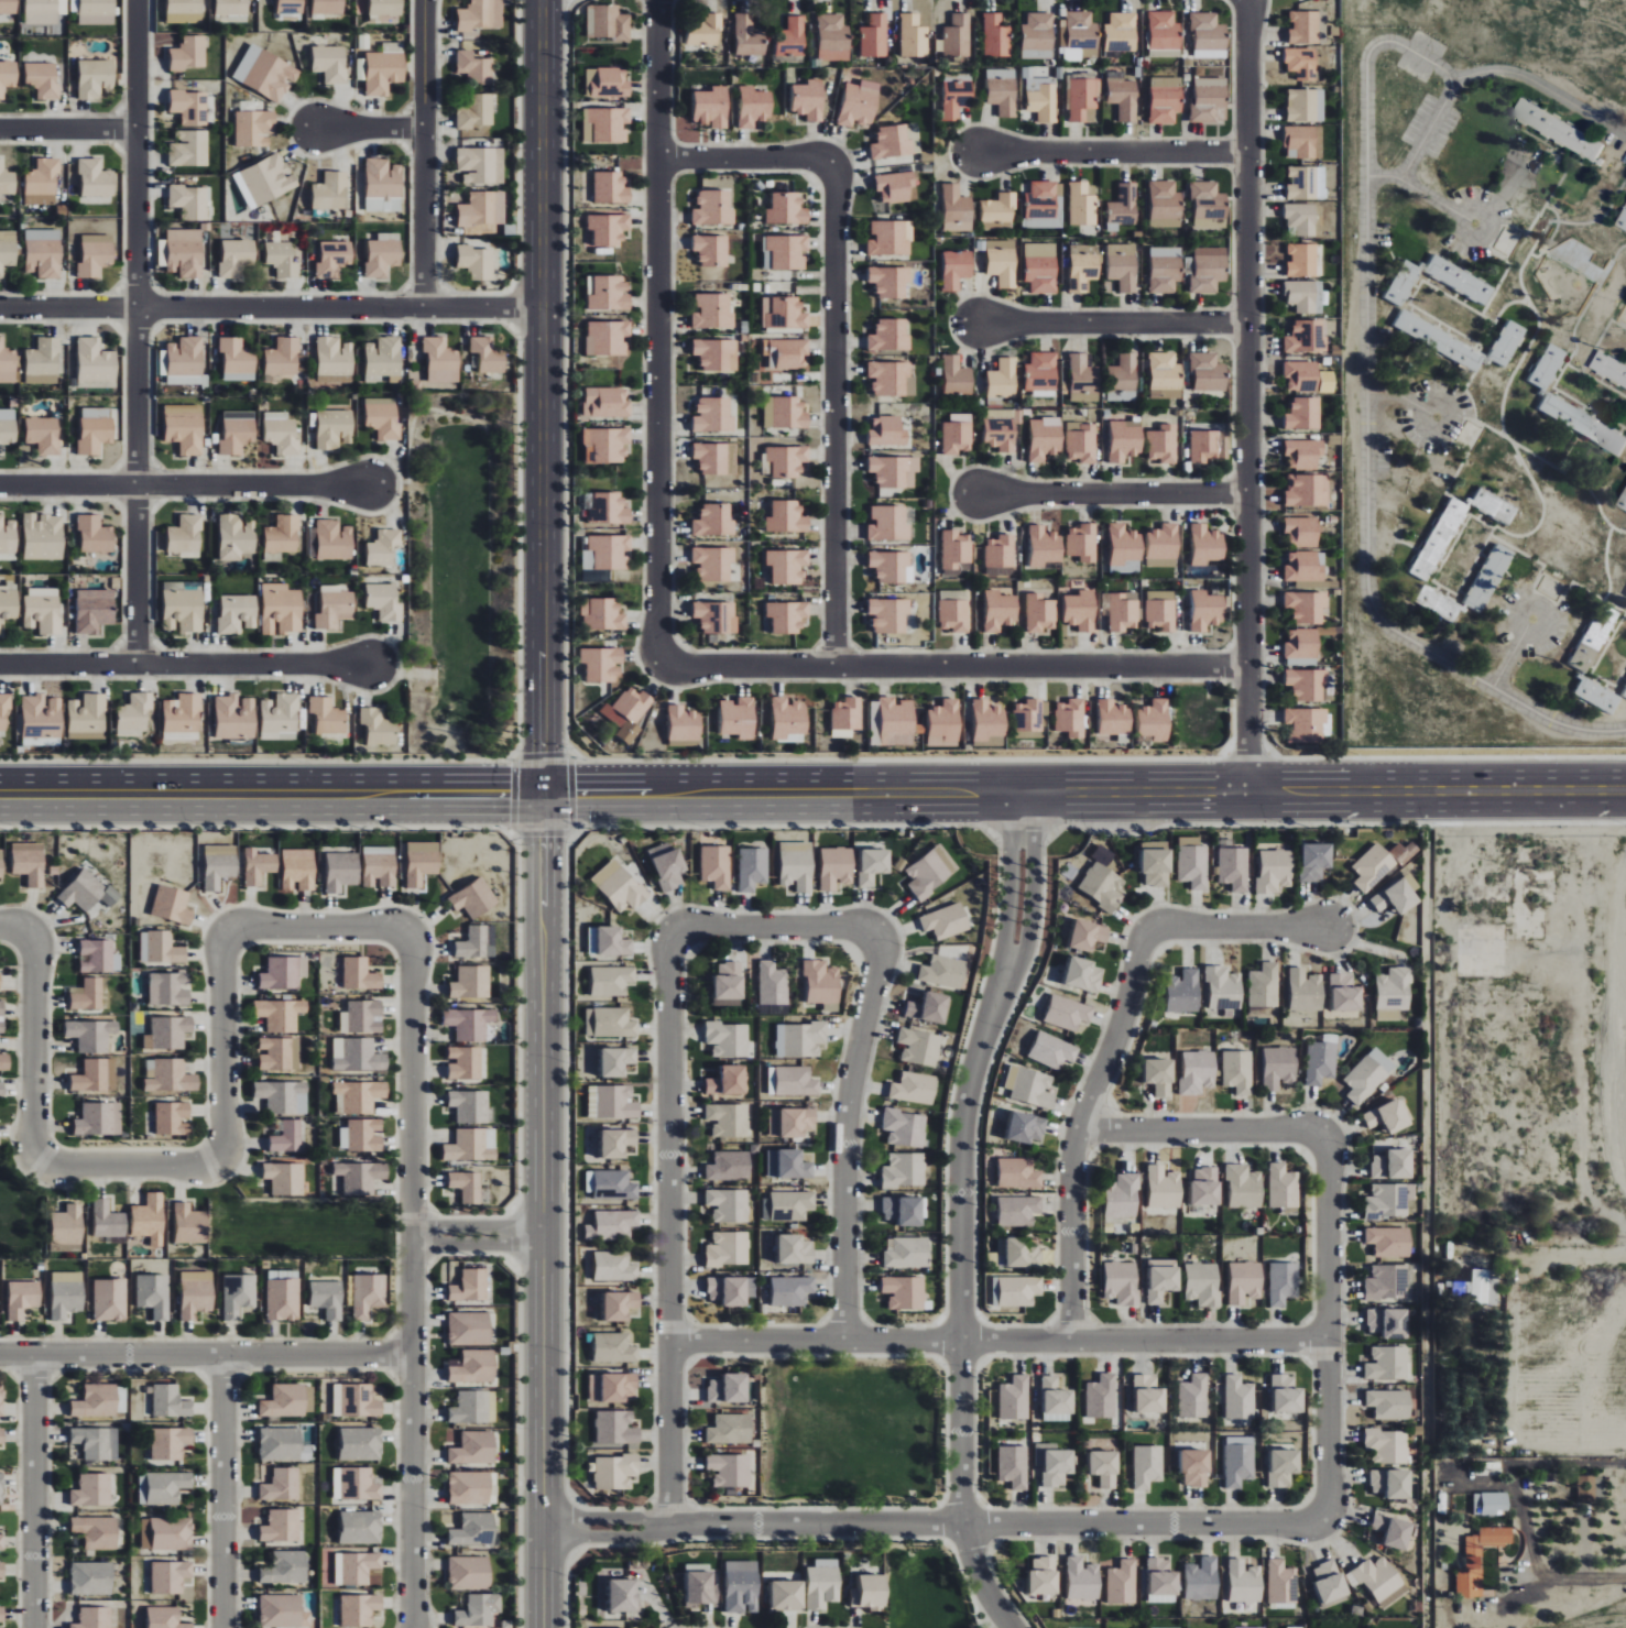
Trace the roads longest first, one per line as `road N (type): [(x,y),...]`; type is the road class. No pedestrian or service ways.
road 1 (tertiary): [(544,793),(543,1627)]
road 2 (tertiary): [(536,0),(544,793)]
road 3 (residential): [(1251,0),(1249,788)]
road 4 (residential): [(1372,183),(1363,391),(1371,621),(1574,731),(1625,731)]
road 5 (residential): [(412,1627),(407,931)]
road 6 (residential): [(834,666),(837,179),(818,159),(654,153)]
road 7 (residential): [(138,0),(137,664)]
road 8 (residential): [(655,662),(657,0)]
road 9 (residential): [(669,1341),(1329,1341)]
road 10 (residential): [(669,1525),(1324,1520)]
road 11 (residential): [(998,997),(961,1150),(961,1504),(978,1572),(1010,1627)]
road 12 (secondary): [(1010,791),(1625,784)]
road 13 (residential): [(1248,667),(674,670),(655,662)]
road 14 (residential): [(674,932),(669,1525)]
road 15 (residential): [(0,307),(536,306)]
road 16 (secondary): [(0,793),(511,793)]
road 17 (secondary): [(575,793),(1010,791)]
road 18 (residential): [(1071,1341),(1077,1130),(1153,928)]
road 19 (residential): [(876,932),(881,951),(847,1123),(844,1341)]
road 20 (residential): [(0,1356),(412,1356)]
road 21 (residential): [(1324,1520),(1324,1135)]
road 22 (residential): [(0,664),(368,663)]
road 23 (residential): [(0,485),(368,484)]
road 24 (residential): [(427,307),(426,0)]
road 25 (residential): [(35,1627),(35,1356)]
road 26 (residential): [(223,1627),(223,1356)]
road 27 (residential): [(1248,154),(979,156)]
road 28 (residential): [(1372,183),(1372,85),(1390,87),(1437,119),(1437,132),(1372,183)]
road 29 (residential): [(1248,324),(980,327)]
road 30 (residential): [(1247,496),(984,495)]
road 31 (residential): [(1077,1130),(1324,1135)]
road 32 (residential): [(1625,139),(1504,72),(1459,77),(1437,119)]
road 33 (residential): [(219,1161),(227,932)]
road 34 (residential): [(31,932),(39,1161)]
road 35 (residential): [(998,997),(1028,947),(1034,791)]
road 36 (residential): [(1010,791),(998,997)]
road 37 (residential): [(674,932),(876,932)]
road 38 (residential): [(227,932),(407,931)]
road 39 (residential): [(1153,928),(1333,928)]
road 40 (residential): [(39,1161),(219,1161)]
road 41 (residential): [(140,131),(0,131)]
road 42 (residential): [(543,1226),(412,1226)]
road 43 (residential): [(412,1245),(543,1245)]
road 44 (residential): [(543,1538),(639,1538),(669,1525)]
road 45 (residential): [(669,1525),(543,1518)]

